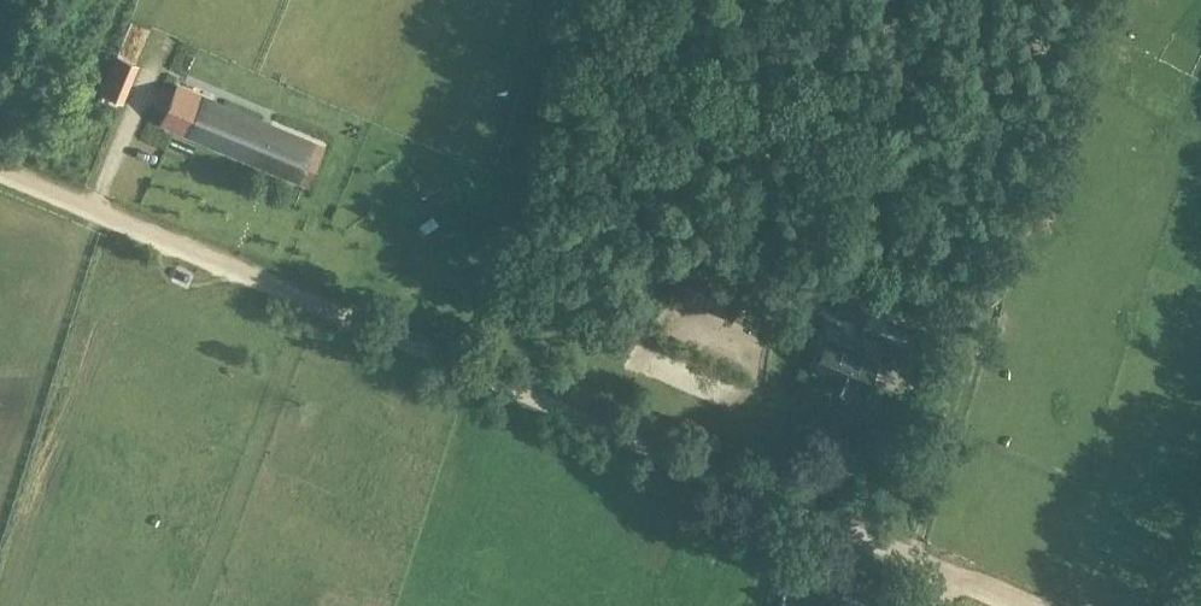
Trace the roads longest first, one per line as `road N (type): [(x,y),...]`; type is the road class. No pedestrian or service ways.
road 1 (track): [(1010,605),(0,171)]

